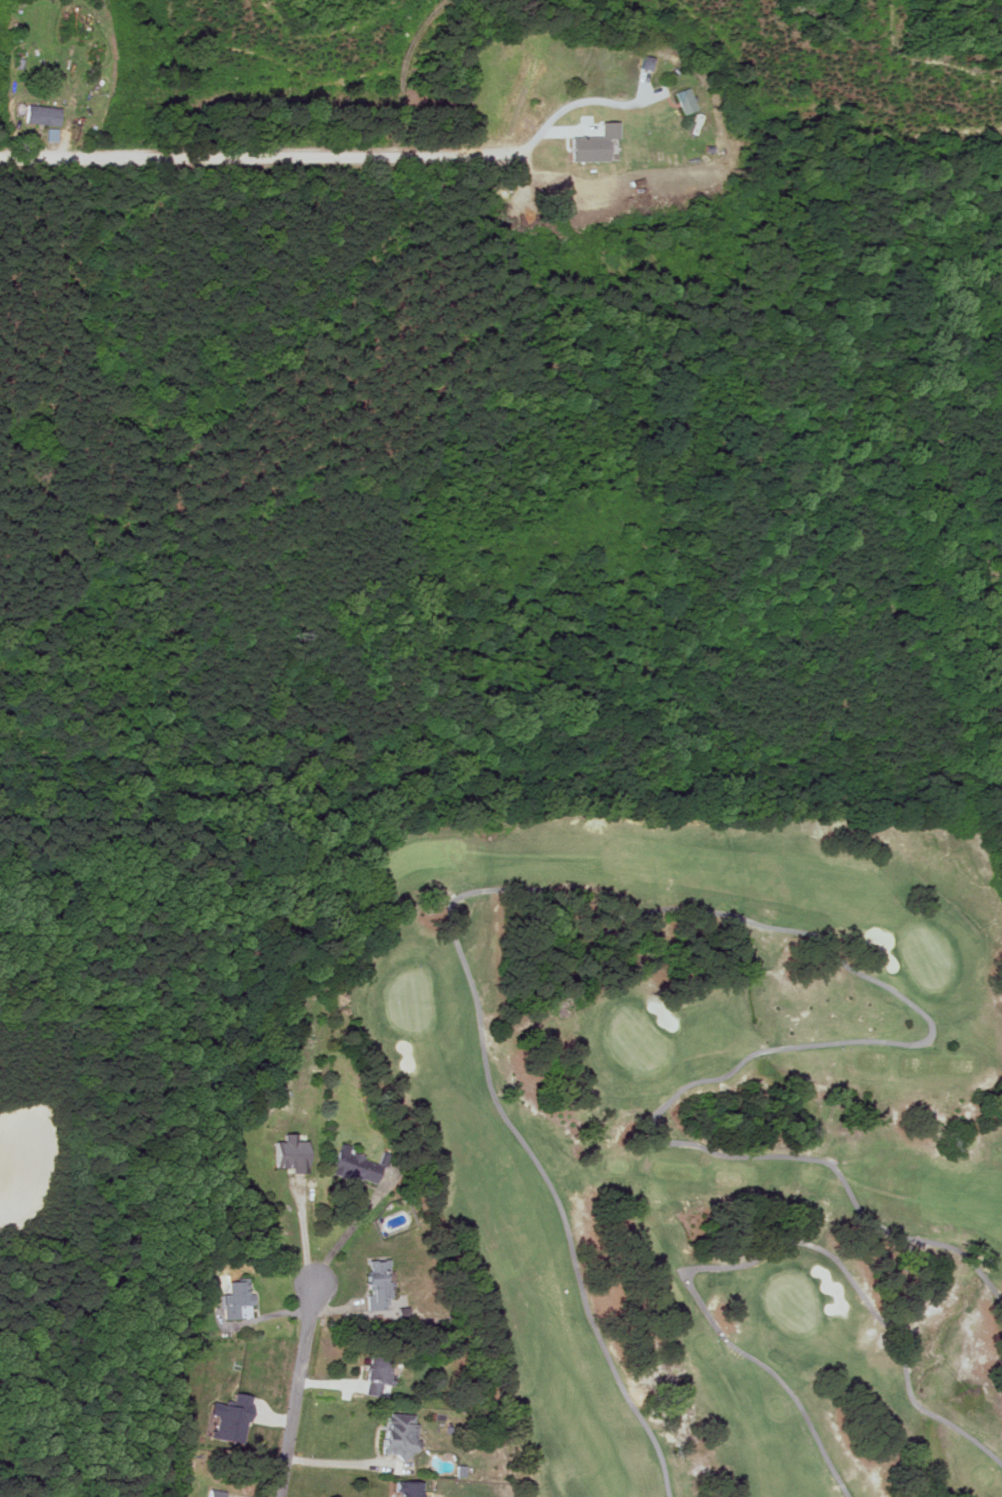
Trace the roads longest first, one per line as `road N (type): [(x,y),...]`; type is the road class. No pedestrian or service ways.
road 1 (residential): [(0,155),(497,153)]
road 2 (residential): [(314,1284),(280,1496)]
road 3 (track): [(389,153),(405,59),(421,20),(458,0)]

